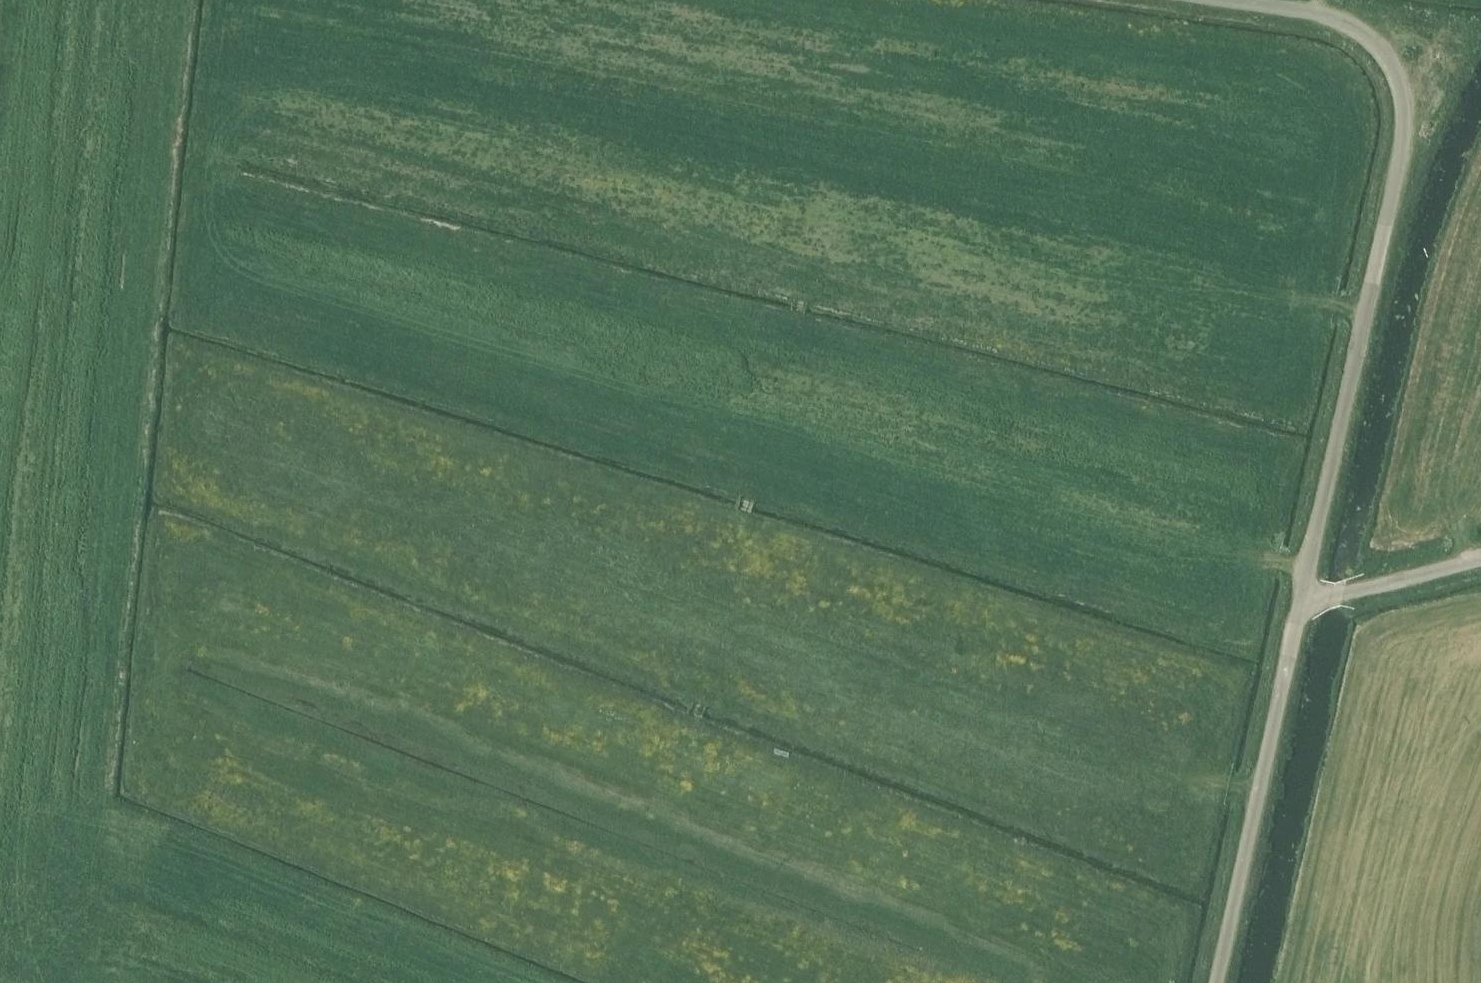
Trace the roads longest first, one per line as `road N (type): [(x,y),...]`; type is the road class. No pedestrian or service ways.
road 1 (unclassified): [(1303,600),(1408,116),(1393,65),(1362,27),(1269,0)]
road 2 (unclassified): [(1217,982),(1303,600)]

